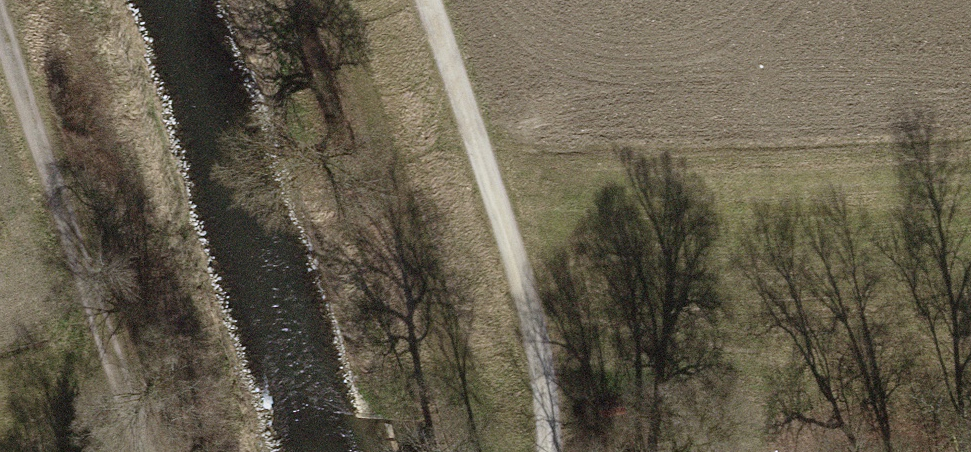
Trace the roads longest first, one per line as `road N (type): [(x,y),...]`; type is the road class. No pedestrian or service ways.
road 1 (track): [(425,0),(530,307),(547,451)]
road 2 (track): [(0,26),(143,451)]
road 3 (track): [(536,358),(970,343)]

